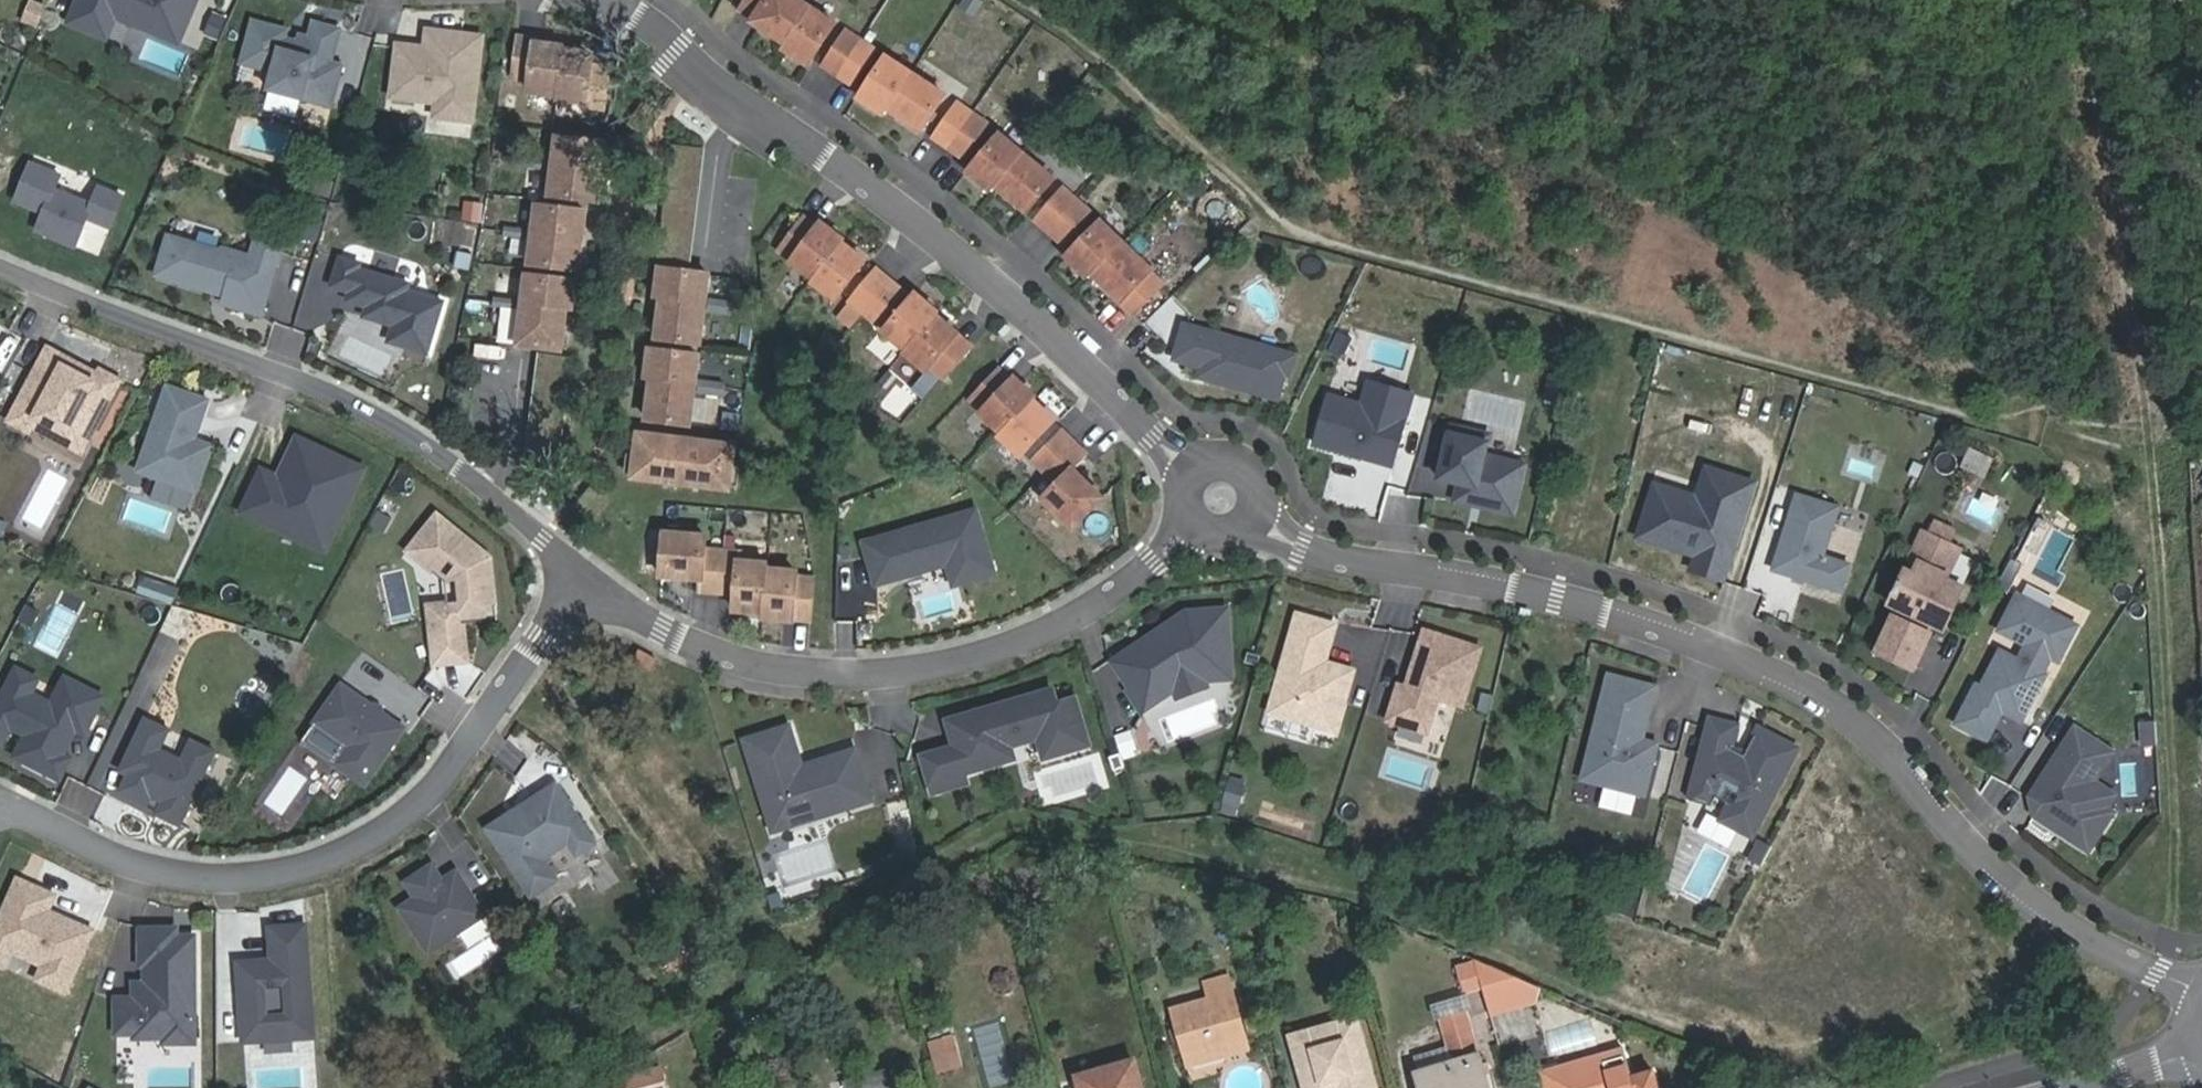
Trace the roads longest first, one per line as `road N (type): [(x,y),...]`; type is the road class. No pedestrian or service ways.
road 1 (track): [(2149,438),(1279,224),(1022,0)]
road 2 (residential): [(1259,525),(1302,549),(1656,626),(1820,693),(1903,758),(1981,860),(2076,939),(2201,998)]
road 3 (track): [(2171,943),(2149,438),(2077,0)]
road 4 (residential): [(600,0),(623,8),(991,280),(1184,467)]
road 5 (residential): [(587,584),(522,658),(428,800),(334,851),(242,875),(137,858),(0,803)]
road 6 (residential): [(587,584),(468,475),(365,407),(0,269)]
road 7 (residential): [(1187,531),(1155,563),(1009,657),(824,684),(692,649),(587,584)]
road 8 (residential): [(1259,525),(1268,490),(1254,463),(1225,450),(1184,467)]
road 9 (residential): [(2076,1087),(2200,1052)]

